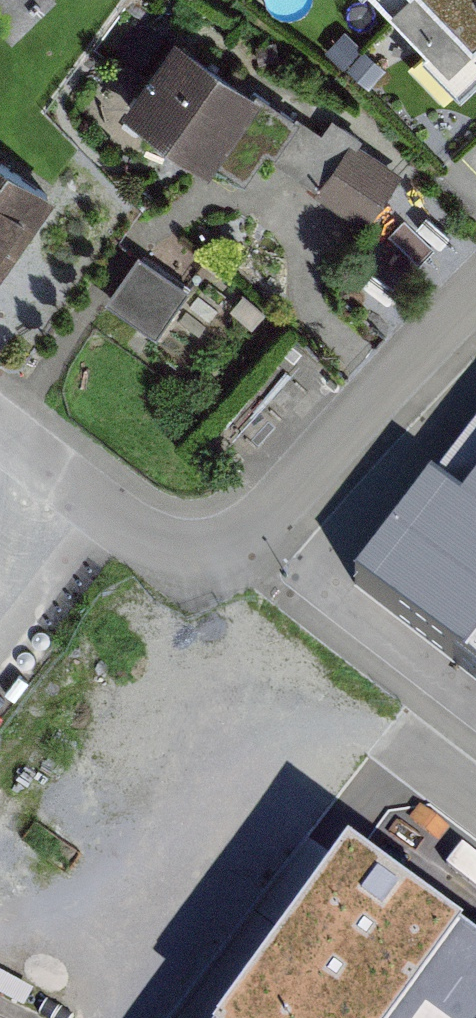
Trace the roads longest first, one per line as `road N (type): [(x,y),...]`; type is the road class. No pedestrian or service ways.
road 1 (residential): [(0,429),(162,548),(229,541),(263,521),(475,291)]

